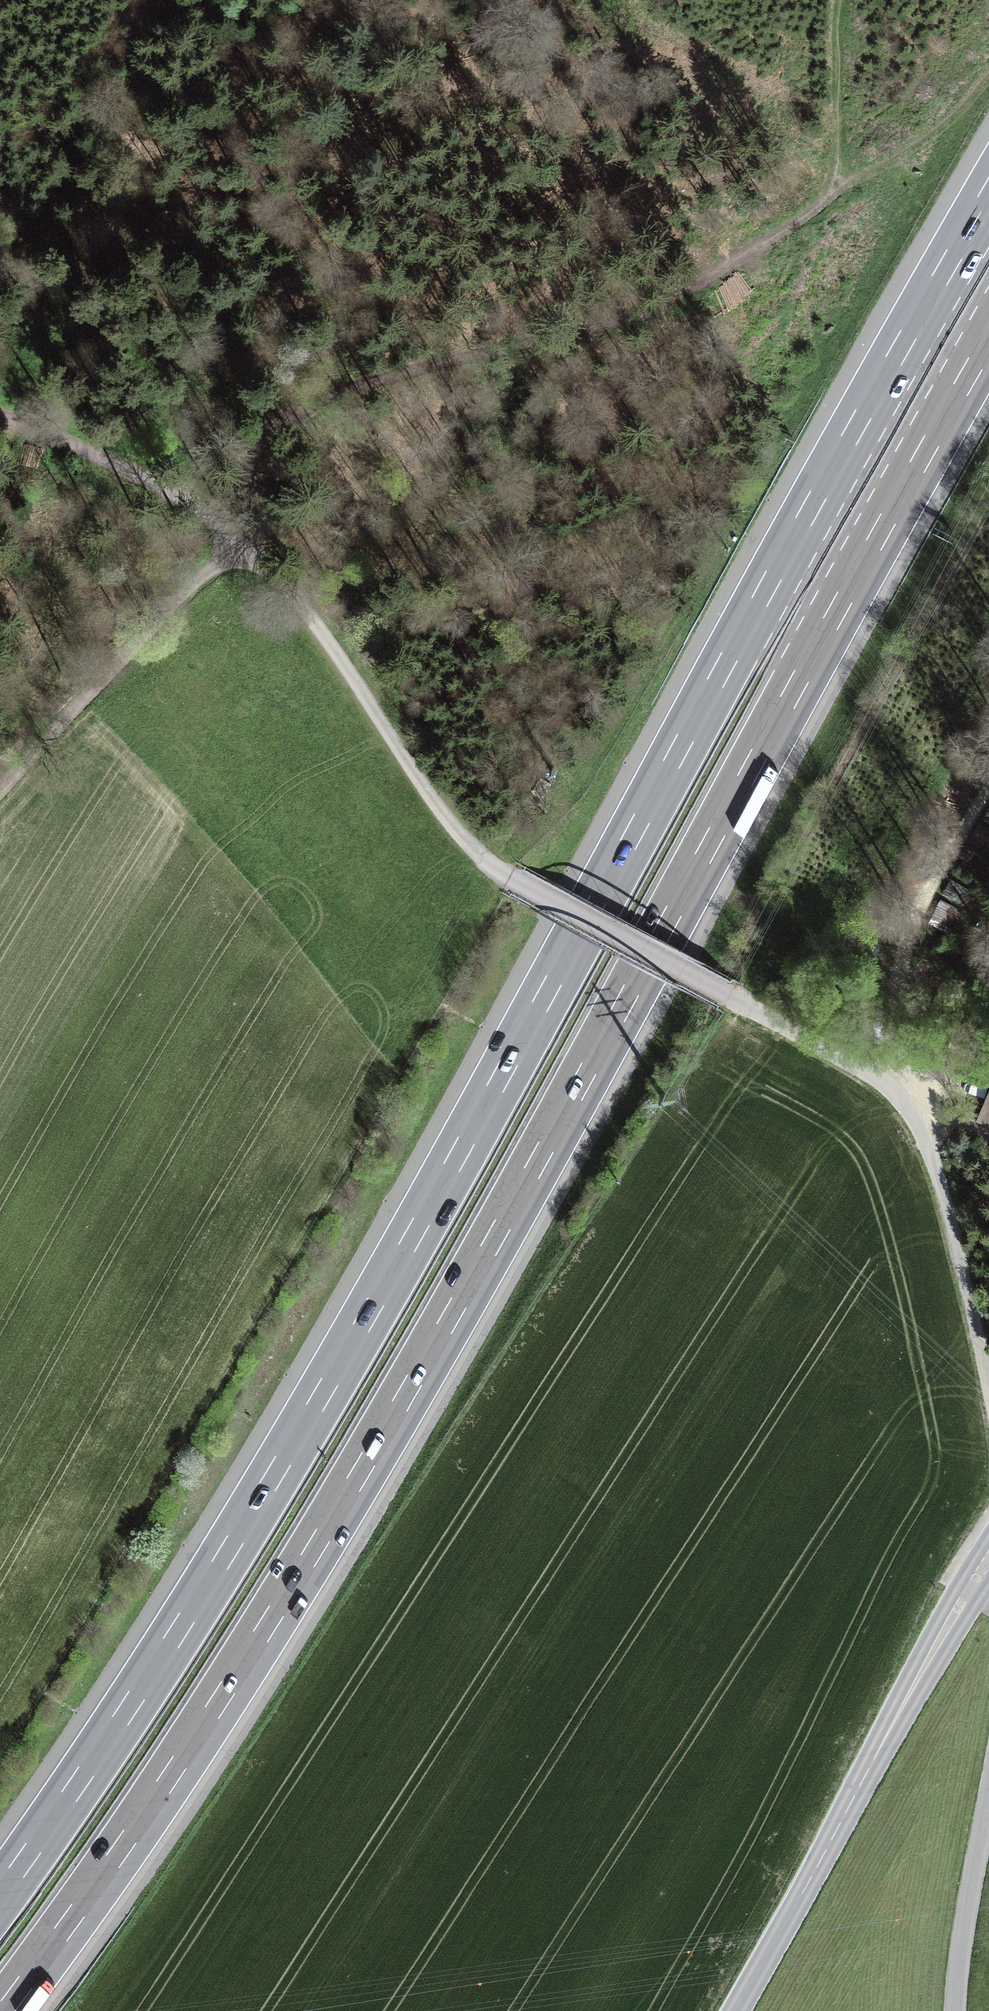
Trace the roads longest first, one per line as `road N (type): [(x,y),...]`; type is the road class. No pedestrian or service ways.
road 1 (motorway): [(988,197),(314,1409),(165,1653),(0,1896)]
road 2 (motorway): [(5,2010),(176,1769),(376,1445),(988,341)]
road 3 (track): [(254,544),(472,848),(893,1095)]
road 4 (track): [(232,529),(334,398),(386,368),(645,307),(833,150)]
road 5 (tertiary): [(988,1559),(736,2010)]
road 6 (track): [(254,544),(154,624),(0,790)]
road 7 (track): [(893,1095),(907,945),(931,886),(988,791)]
road 8 (track): [(893,1095),(934,1161),(988,1383)]
road 9 (track): [(0,416),(201,508),(254,544)]
road 10 (unclassified): [(988,1797),(958,2010)]
road 11 (track): [(829,0),(833,150)]

